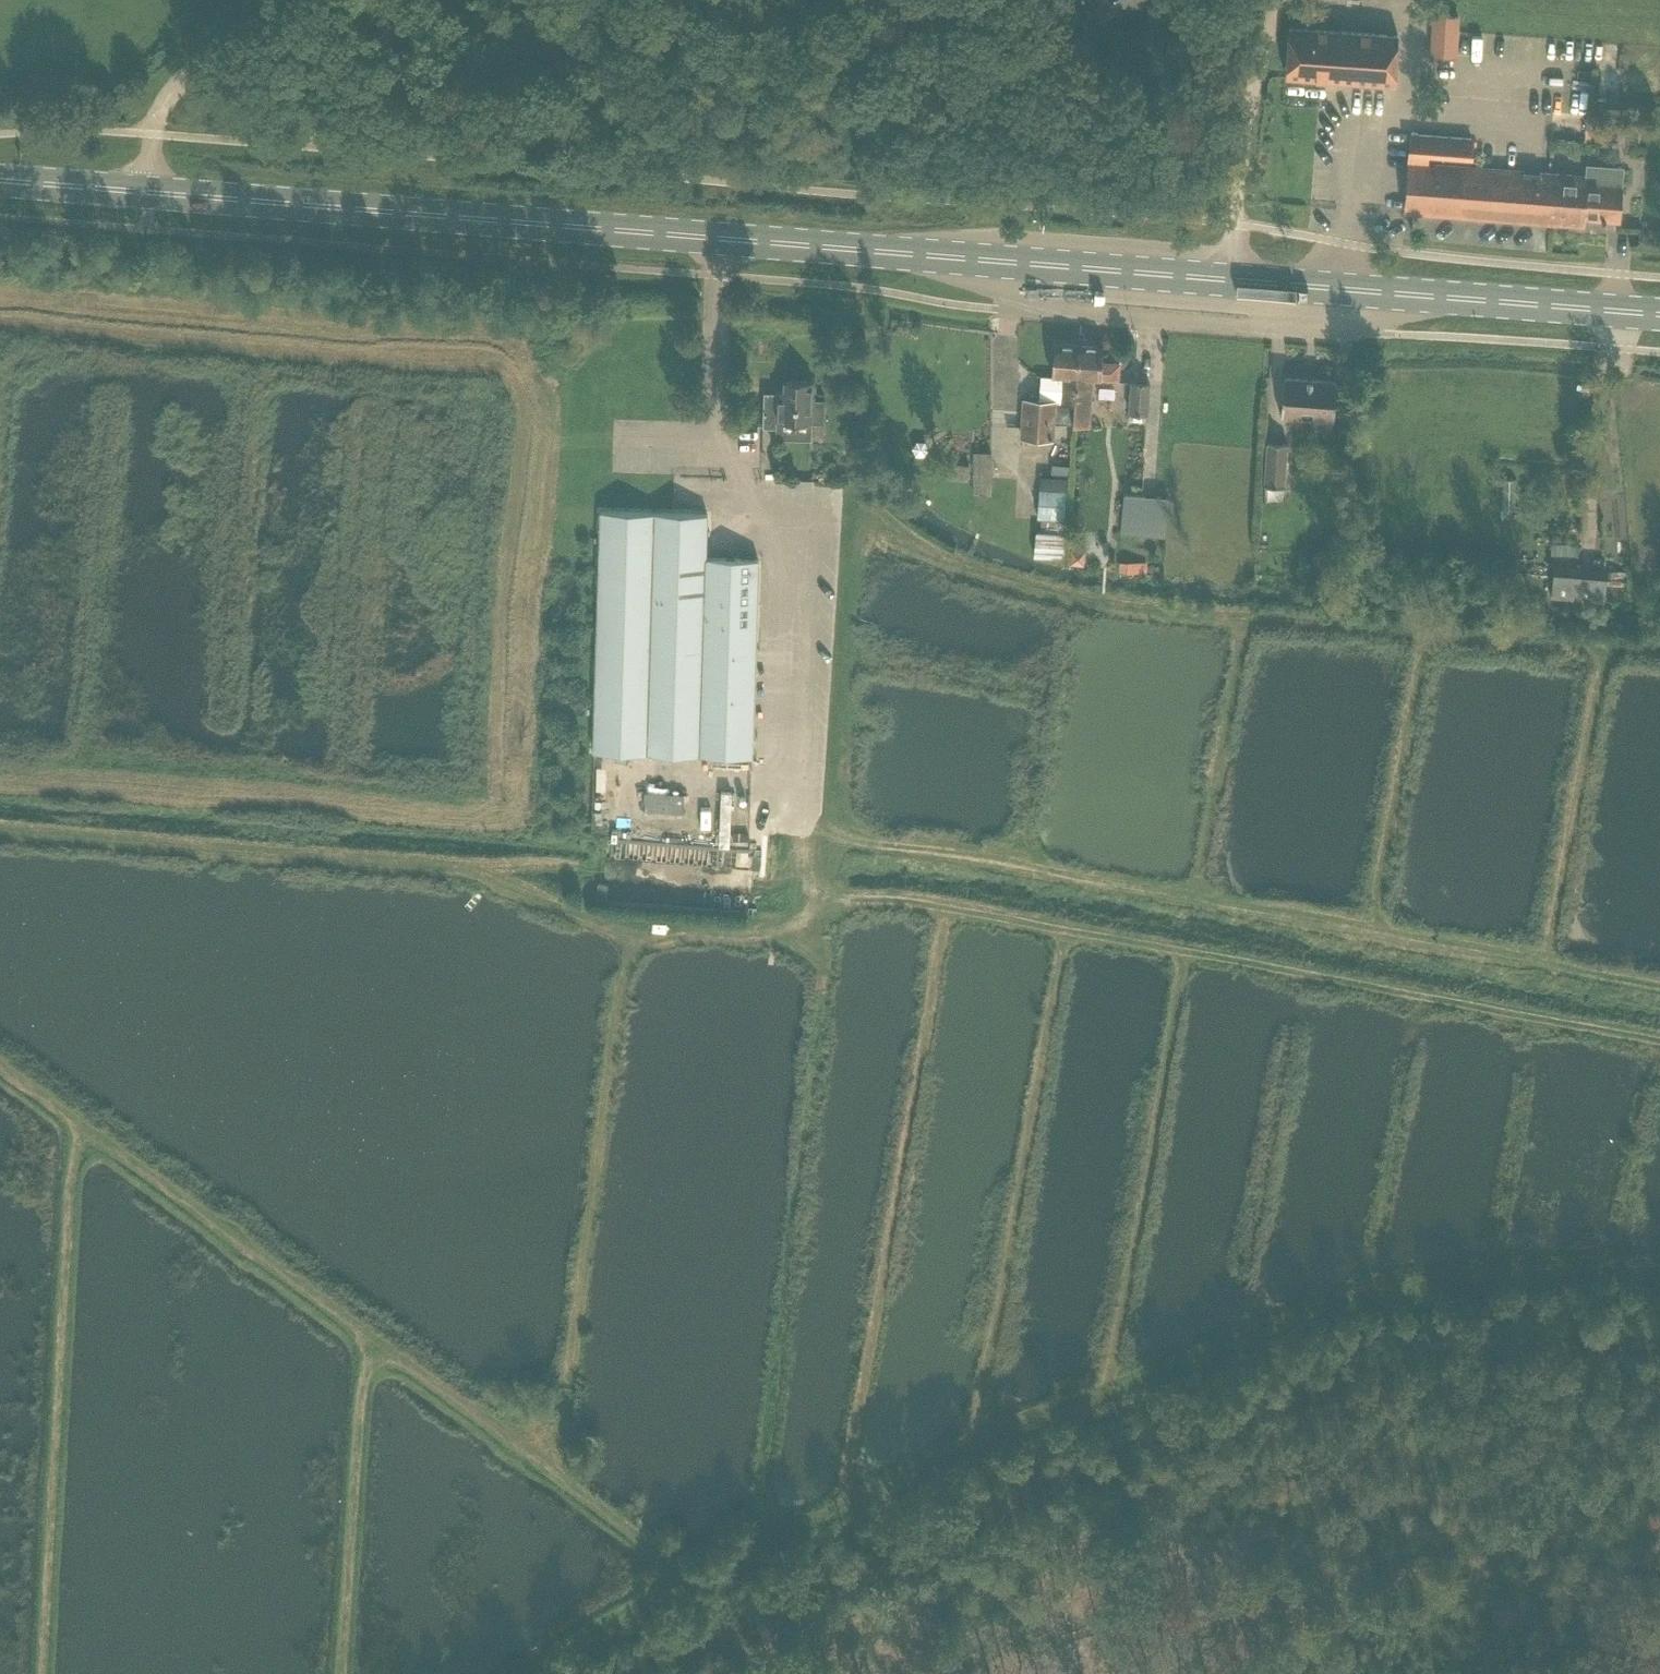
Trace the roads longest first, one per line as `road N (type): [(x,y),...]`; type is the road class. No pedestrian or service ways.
road 1 (primary): [(1659,317),(0,184)]
road 2 (track): [(1275,0),(1253,76),(1229,281)]
road 3 (track): [(156,134),(167,102),(276,0)]
road 4 (track): [(649,1673),(729,1632),(763,1673)]

